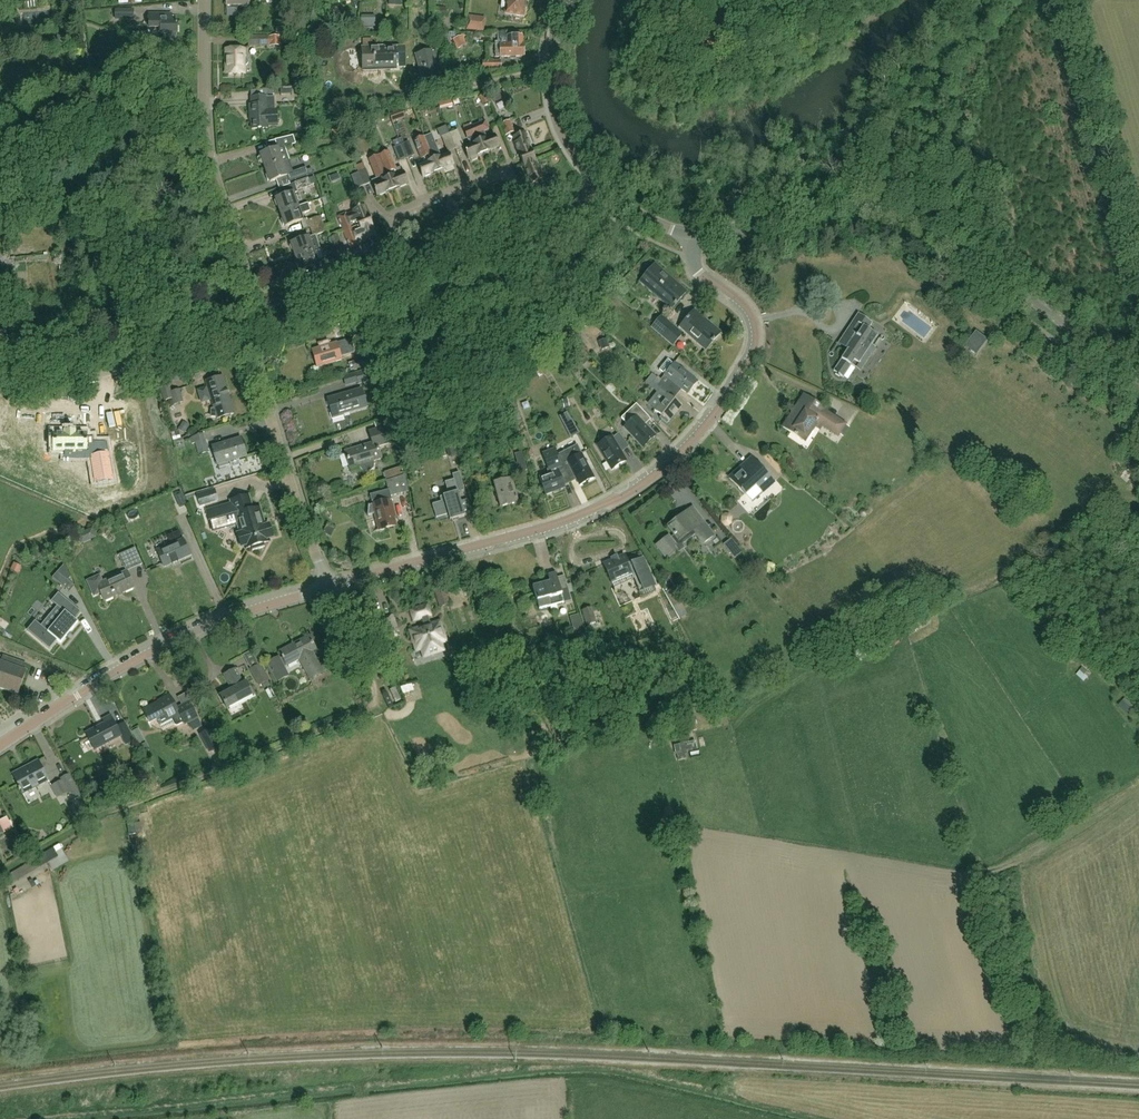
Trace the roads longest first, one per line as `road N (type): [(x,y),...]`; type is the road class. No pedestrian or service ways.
road 1 (tertiary): [(327,588),(559,522),(625,496),(681,451),(714,415),(756,340),(744,305),(696,266),(692,233)]
road 2 (track): [(332,586),(376,691),(373,709),(88,823),(0,874)]
road 3 (tertiary): [(1138,378),(907,218),(837,204),(692,233)]
road 4 (tertiary): [(0,745),(174,641),(327,588)]
road 5 (residential): [(260,330),(209,160),(205,0)]
road 6 (residential): [(327,588),(244,336)]
road 7 (residential): [(0,366),(79,377),(244,336)]
road 8 (residential): [(533,223),(506,171),(401,210),(393,224),(411,272)]
road 9 (tertiary): [(601,189),(556,115),(560,0)]
road 10 (track): [(452,551),(544,713)]
road 11 (residential): [(260,330),(411,272)]
road 12 (residential): [(411,272),(533,223)]

